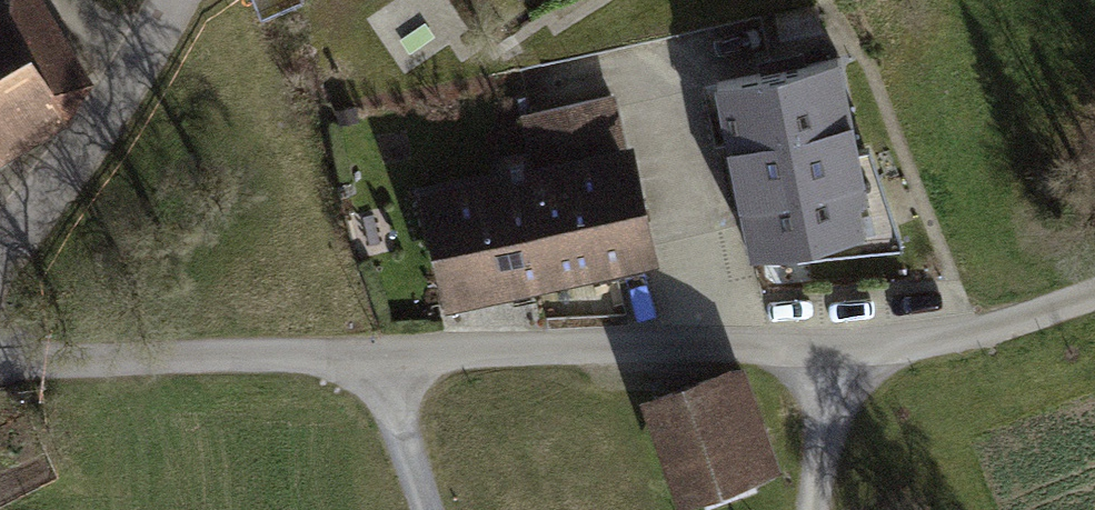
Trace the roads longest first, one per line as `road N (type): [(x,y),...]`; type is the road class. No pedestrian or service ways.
road 1 (residential): [(0,359),(817,346),(967,333),(1094,293)]
road 2 (residential): [(0,243),(179,0)]
road 3 (track): [(811,509),(823,399),(817,346)]
road 4 (track): [(377,358),(427,509)]

